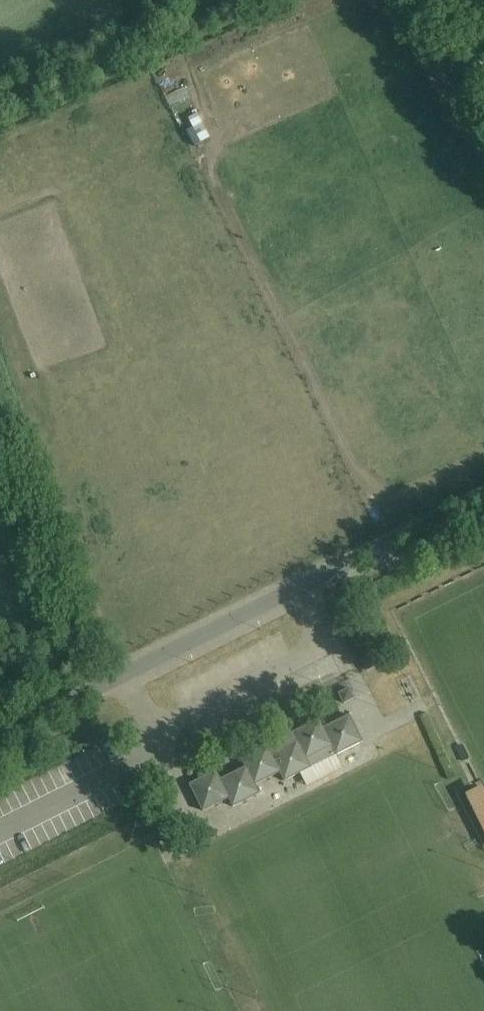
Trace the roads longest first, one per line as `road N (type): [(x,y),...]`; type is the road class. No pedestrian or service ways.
road 1 (unclassified): [(0,736),(483,492)]

